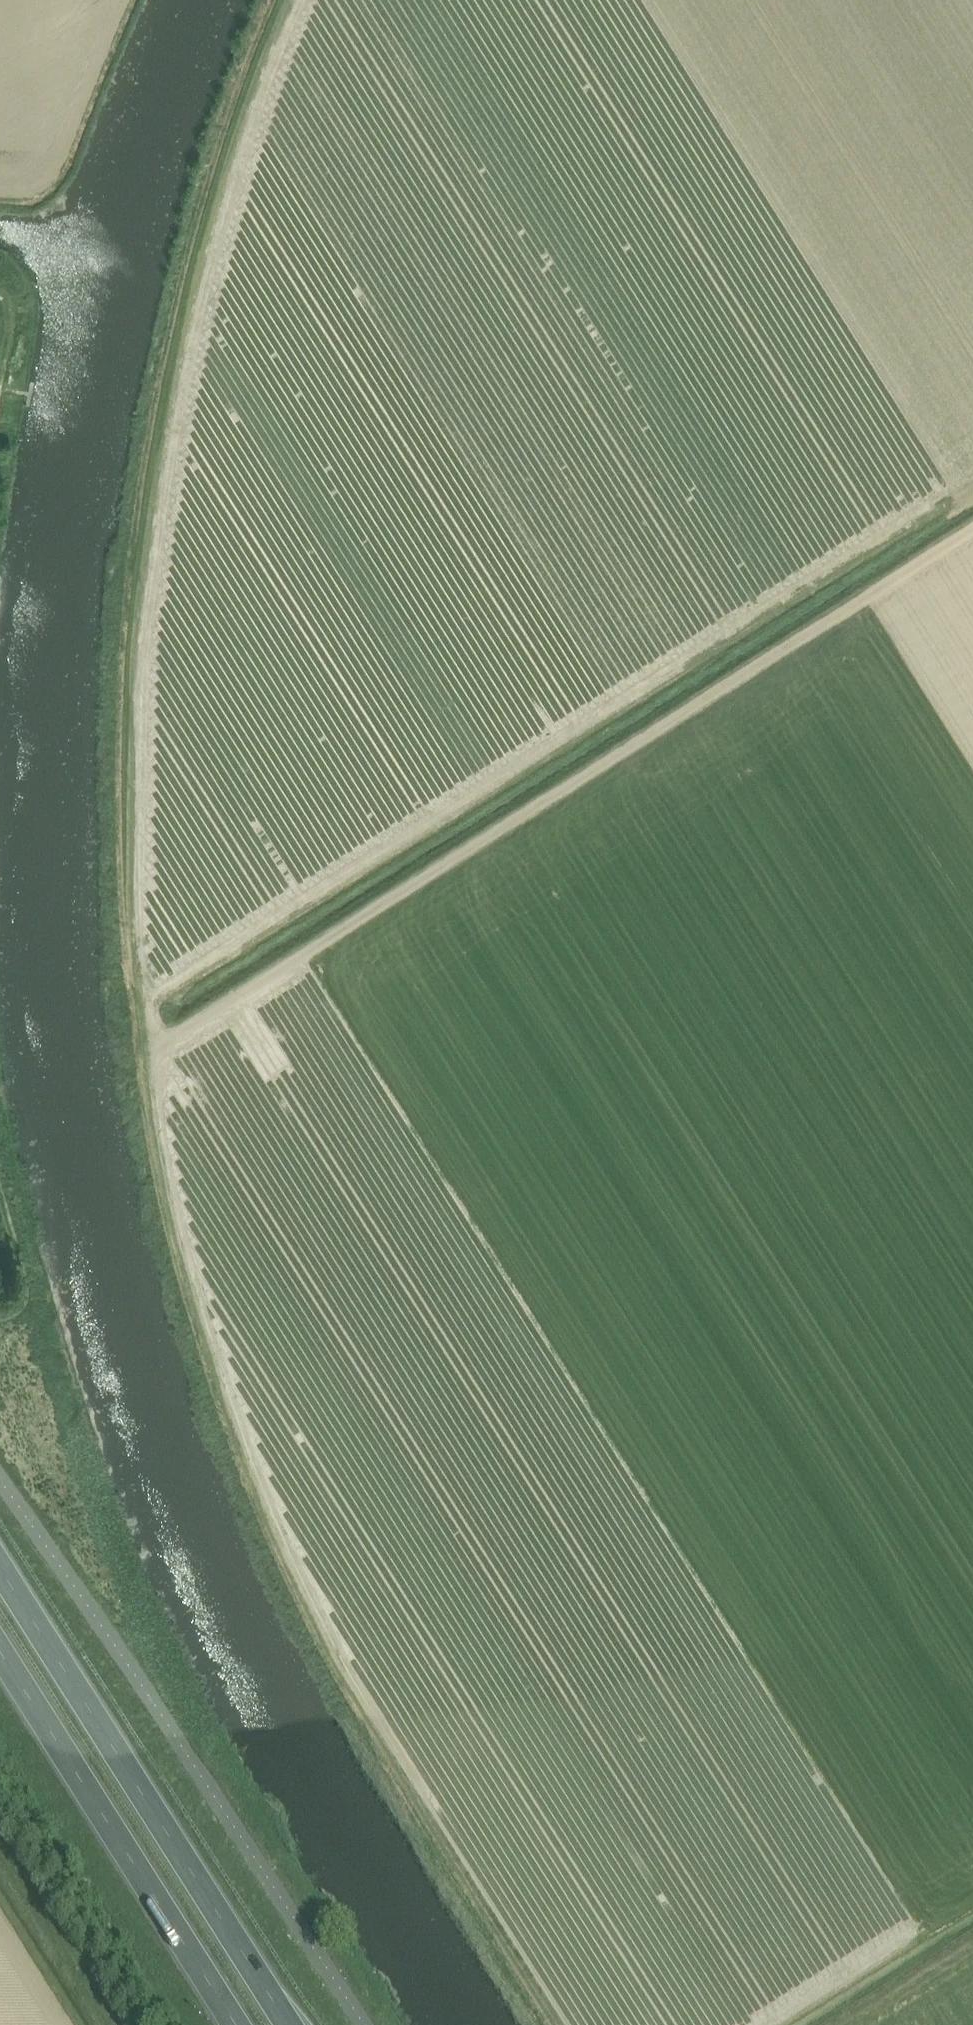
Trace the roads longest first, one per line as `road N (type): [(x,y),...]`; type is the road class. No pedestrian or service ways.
road 1 (trunk): [(288,2024),(0,1570)]
road 2 (trunk): [(0,1653),(235,2024)]

